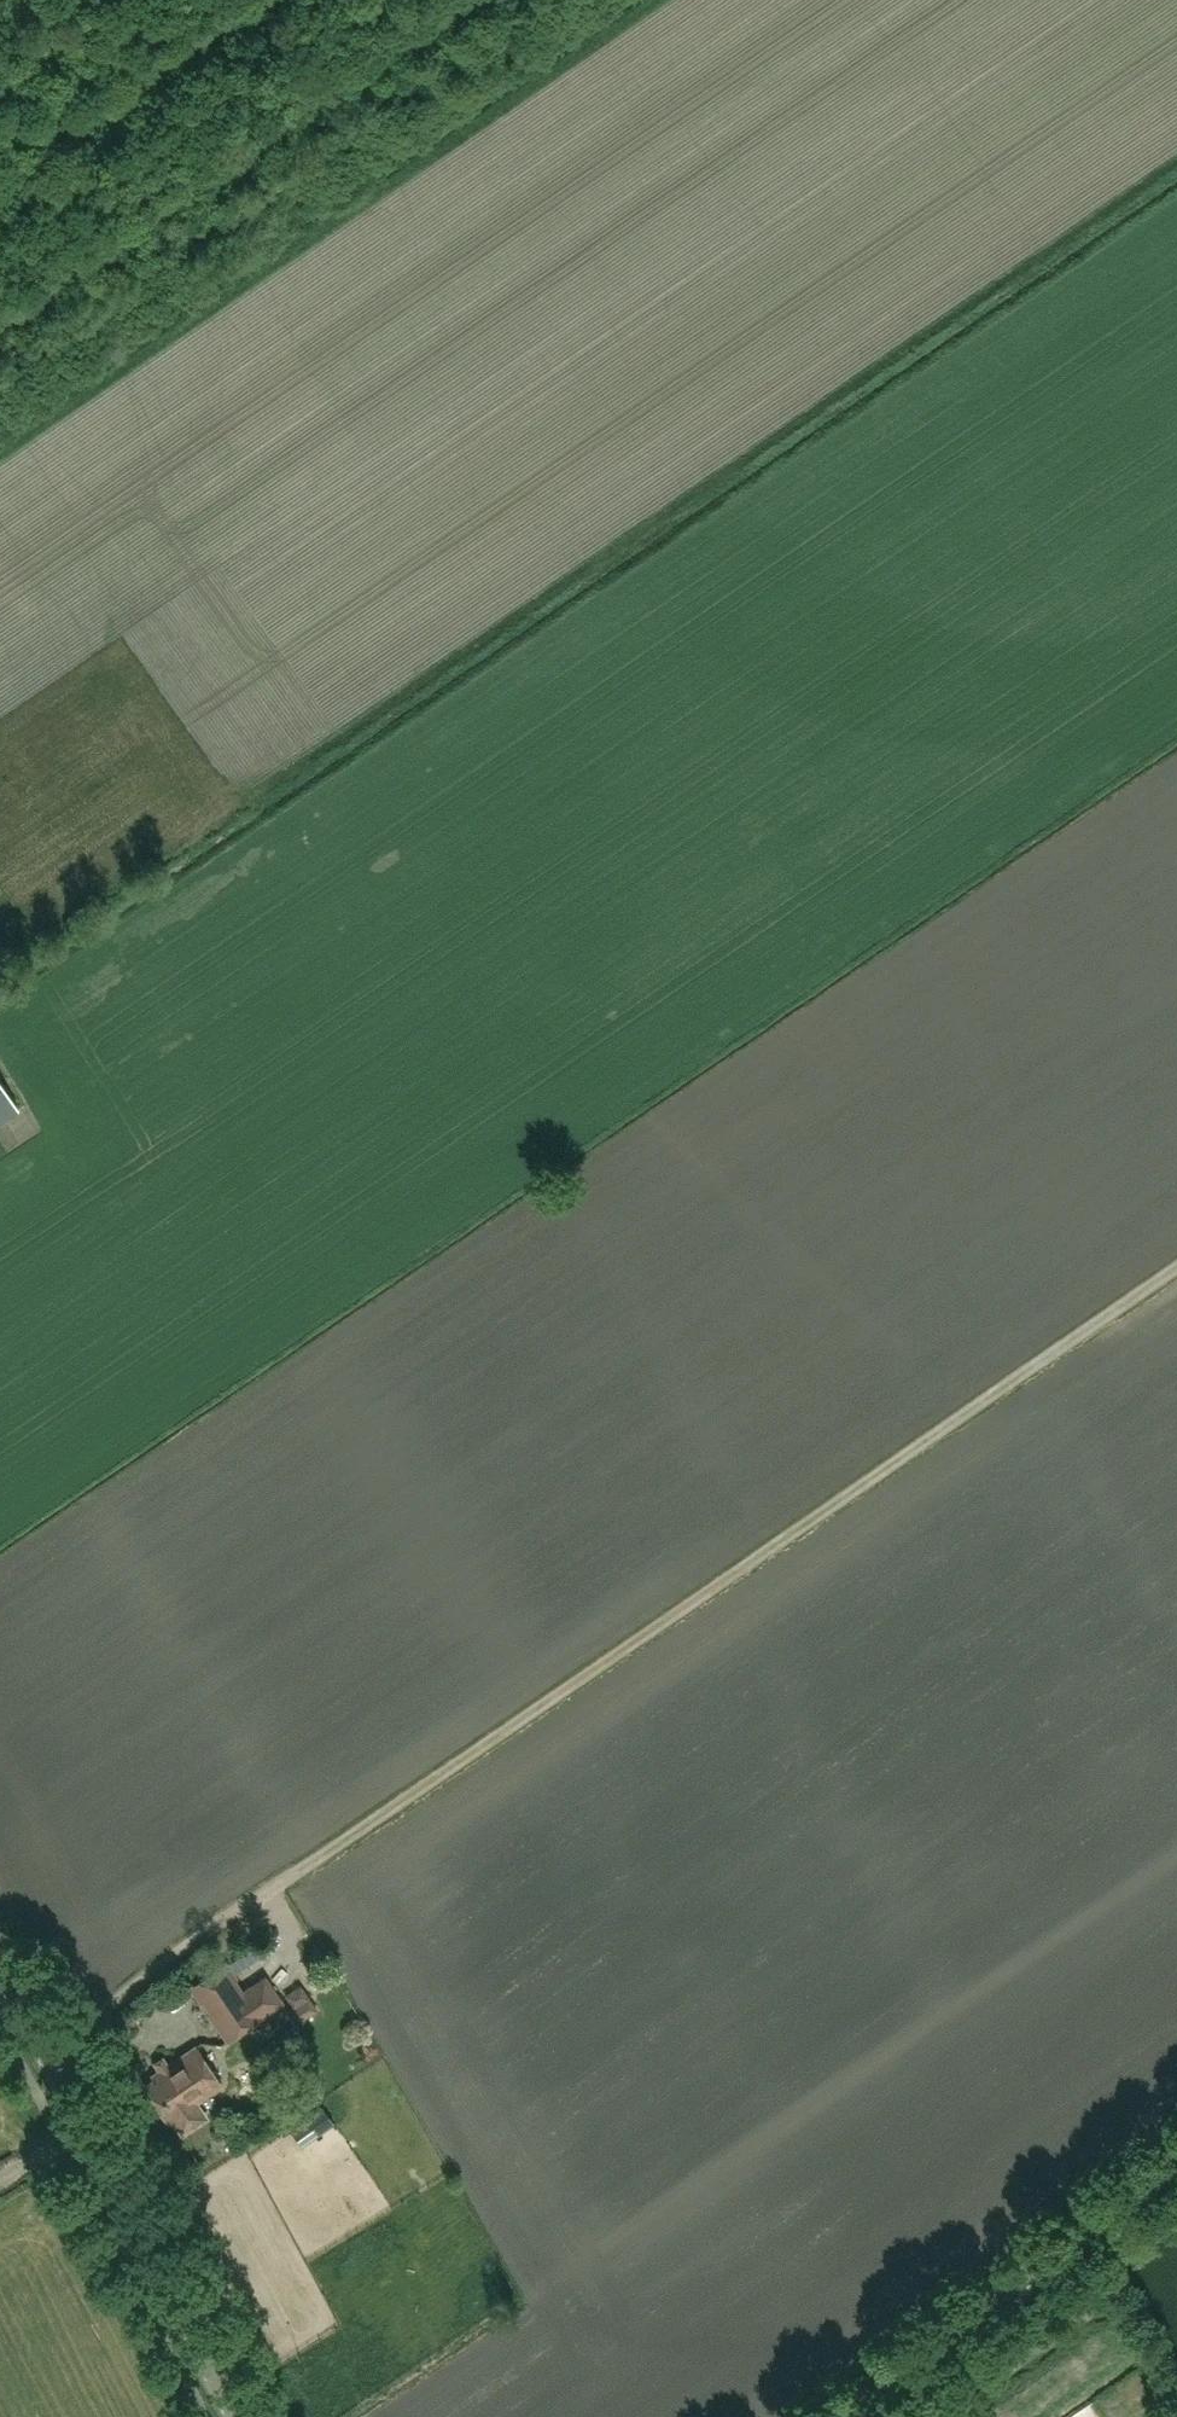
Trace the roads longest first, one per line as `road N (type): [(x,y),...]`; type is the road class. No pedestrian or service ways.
road 1 (tertiary): [(239,2416),(0,1970)]
road 2 (unclassified): [(856,2416),(1176,2171)]

